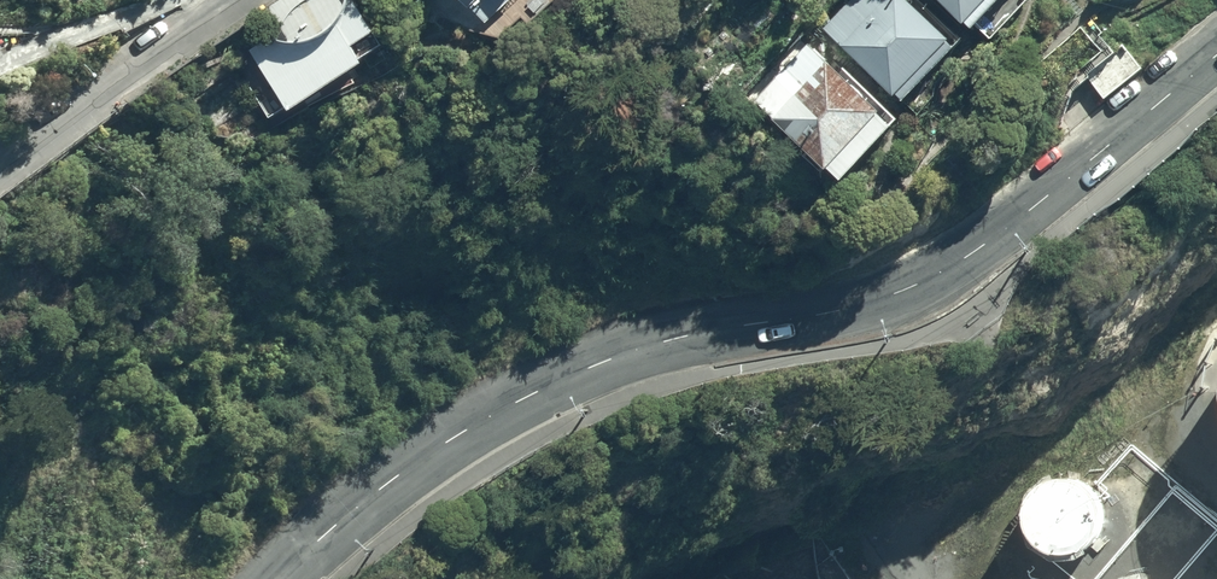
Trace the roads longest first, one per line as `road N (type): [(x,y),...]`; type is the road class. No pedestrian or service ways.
road 1 (secondary): [(1216,56),(953,263),(906,289),(635,350),(551,381),(473,424),(380,492),(280,578)]
road 2 (residential): [(238,0),(0,174)]

